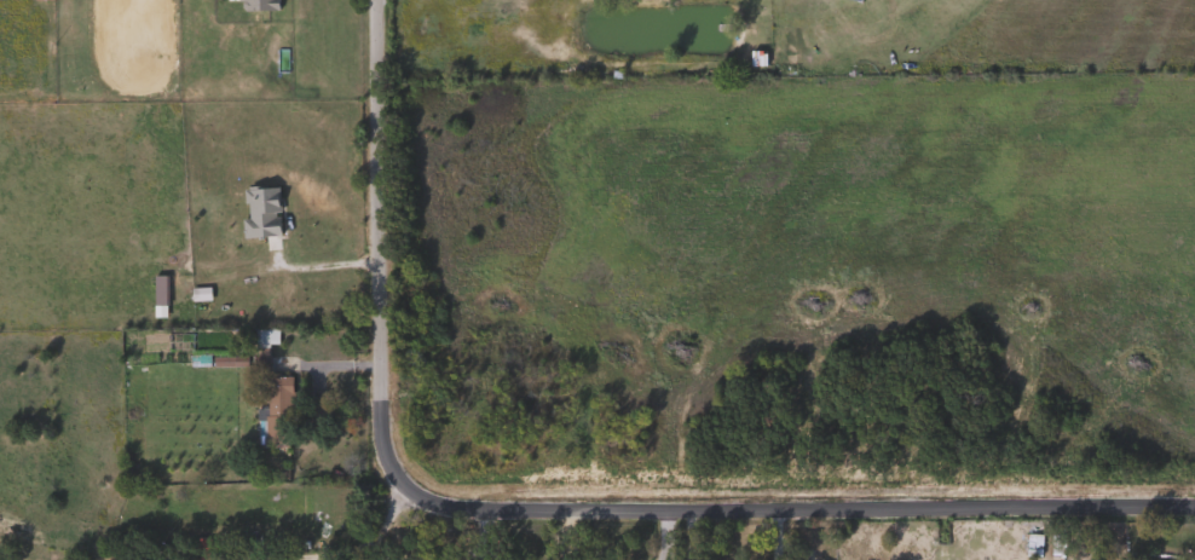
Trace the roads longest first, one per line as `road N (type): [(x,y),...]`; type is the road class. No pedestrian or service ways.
road 1 (residential): [(1194,506),(422,507),(371,451),(365,0)]

